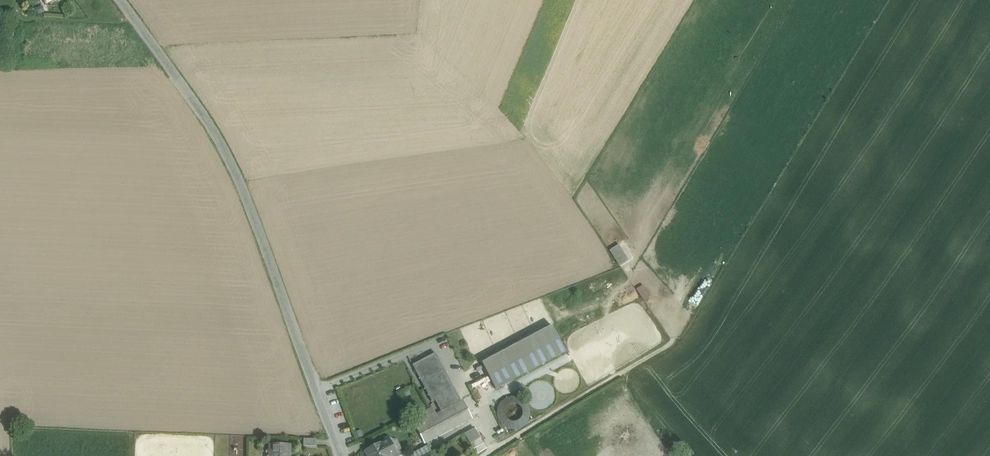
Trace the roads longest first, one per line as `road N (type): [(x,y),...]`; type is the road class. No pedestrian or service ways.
road 1 (unclassified): [(332,434),(219,137),(120,0)]

